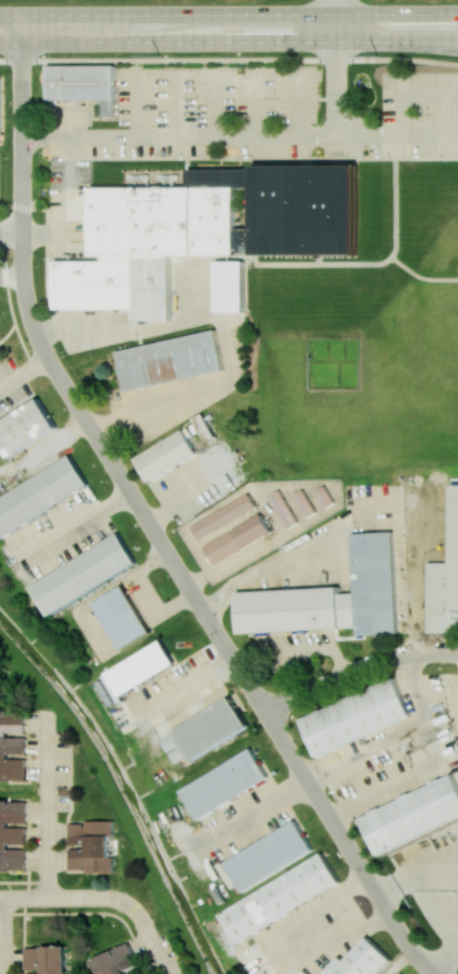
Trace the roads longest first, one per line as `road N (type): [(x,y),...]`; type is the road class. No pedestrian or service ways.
road 1 (residential): [(434,973),(400,931),(37,333),(24,279),(21,15)]
road 2 (primary): [(0,42),(457,42)]
road 3 (primary): [(457,15),(0,15)]
road 4 (residential): [(264,710),(378,662),(457,653)]
road 5 (residential): [(5,899),(123,903),(141,917),(167,970)]
road 6 (residential): [(49,899),(49,719)]

